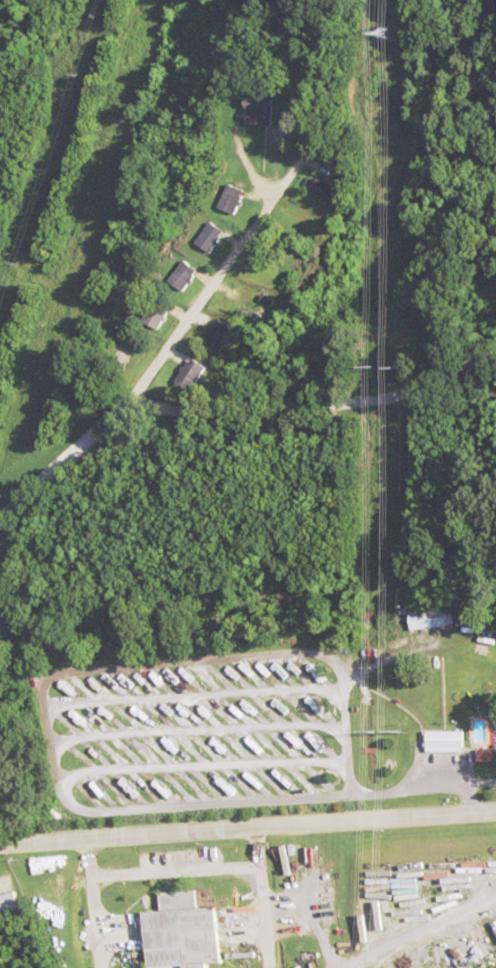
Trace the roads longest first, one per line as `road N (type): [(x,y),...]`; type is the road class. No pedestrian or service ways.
road 1 (residential): [(495,813),(0,845)]
road 2 (residential): [(0,518),(117,415),(233,273),(286,185)]

